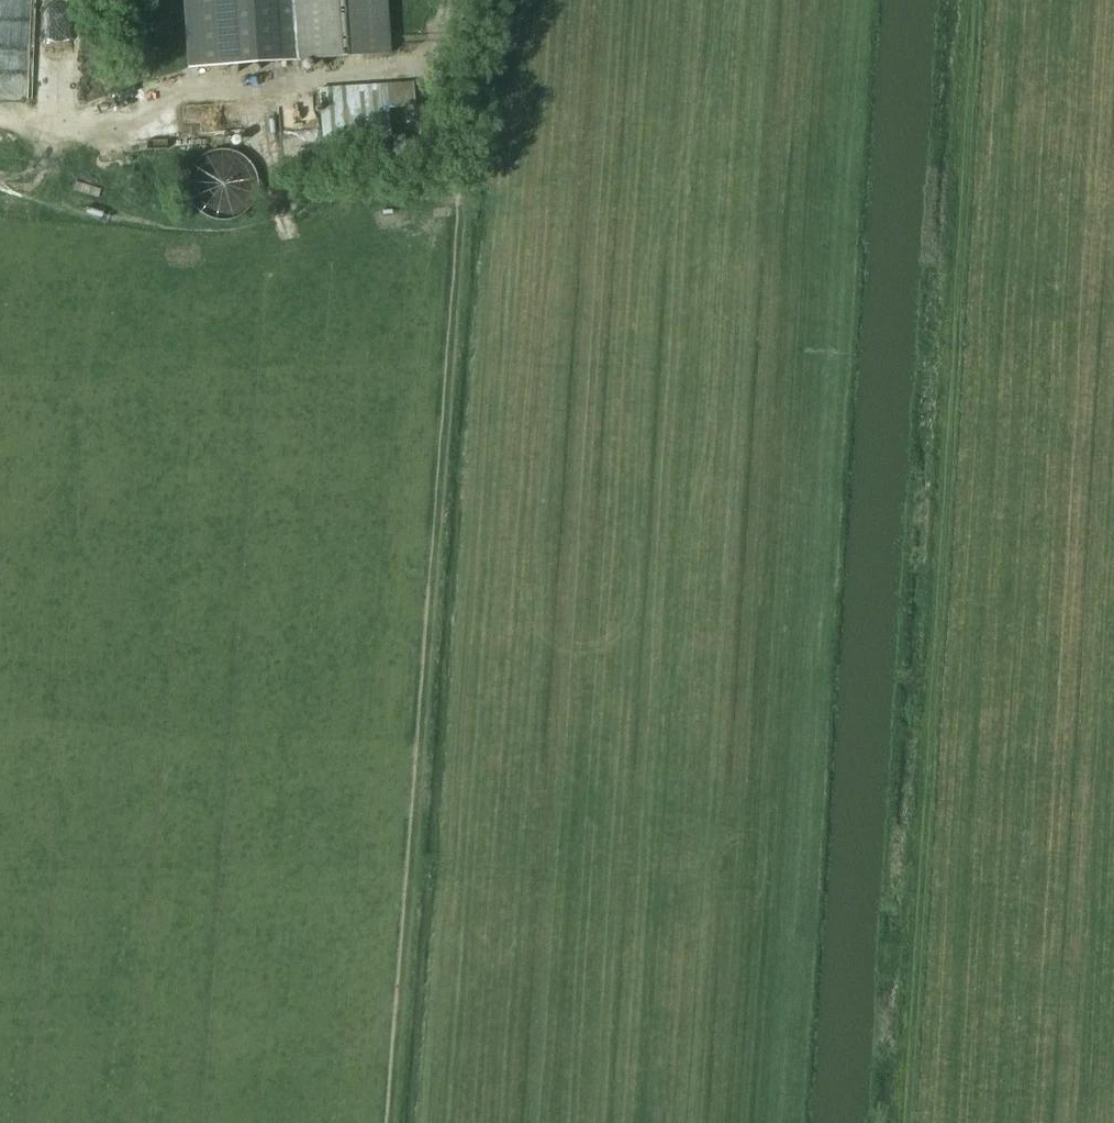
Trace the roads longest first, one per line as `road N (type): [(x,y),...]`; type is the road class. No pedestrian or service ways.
road 1 (track): [(898,1122),(959,0)]
road 2 (track): [(294,85),(0,107)]

